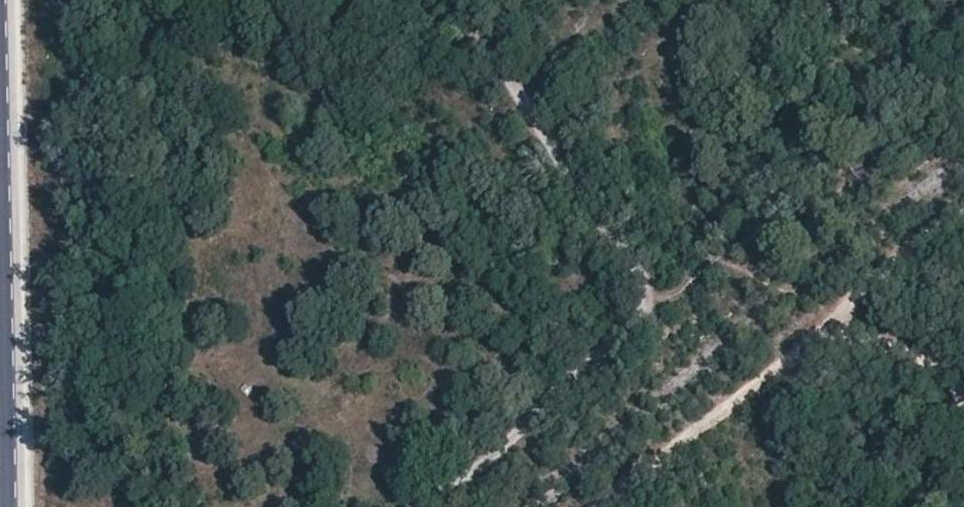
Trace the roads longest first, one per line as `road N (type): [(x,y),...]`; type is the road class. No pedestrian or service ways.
road 1 (track): [(445,0),(623,250),(639,299),(621,336),(412,506)]
road 2 (track): [(596,506),(710,410),(825,341),(932,376),(963,417)]

